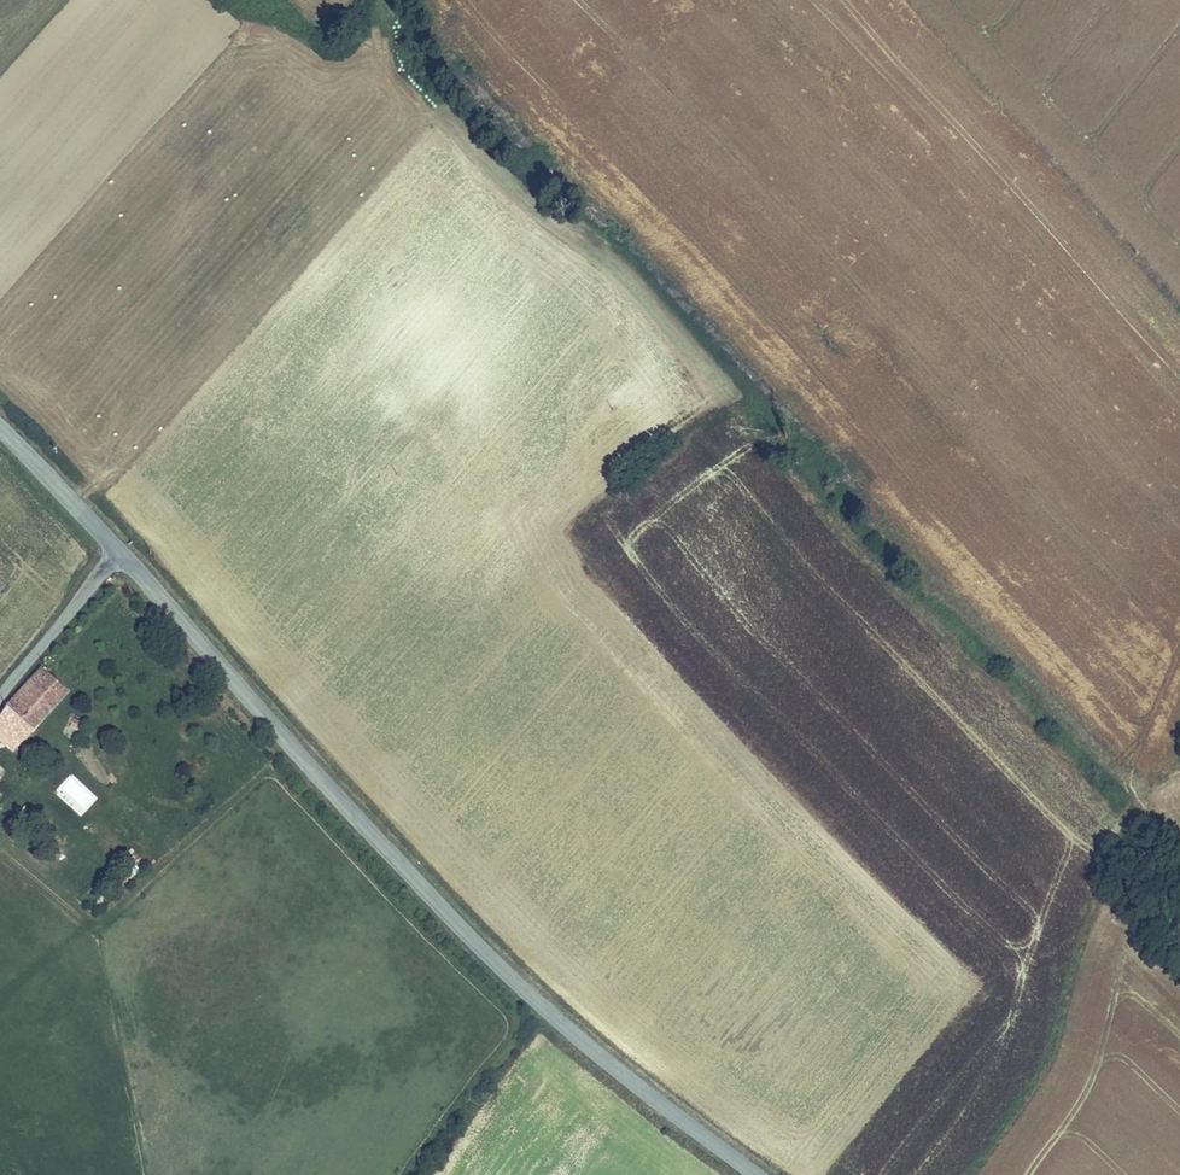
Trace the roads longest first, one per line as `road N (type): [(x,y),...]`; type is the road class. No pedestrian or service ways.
road 1 (tertiary): [(761,1174),(524,988),(120,549)]
road 2 (unclassified): [(120,549),(0,691)]
road 3 (tertiary): [(120,549),(0,429)]

